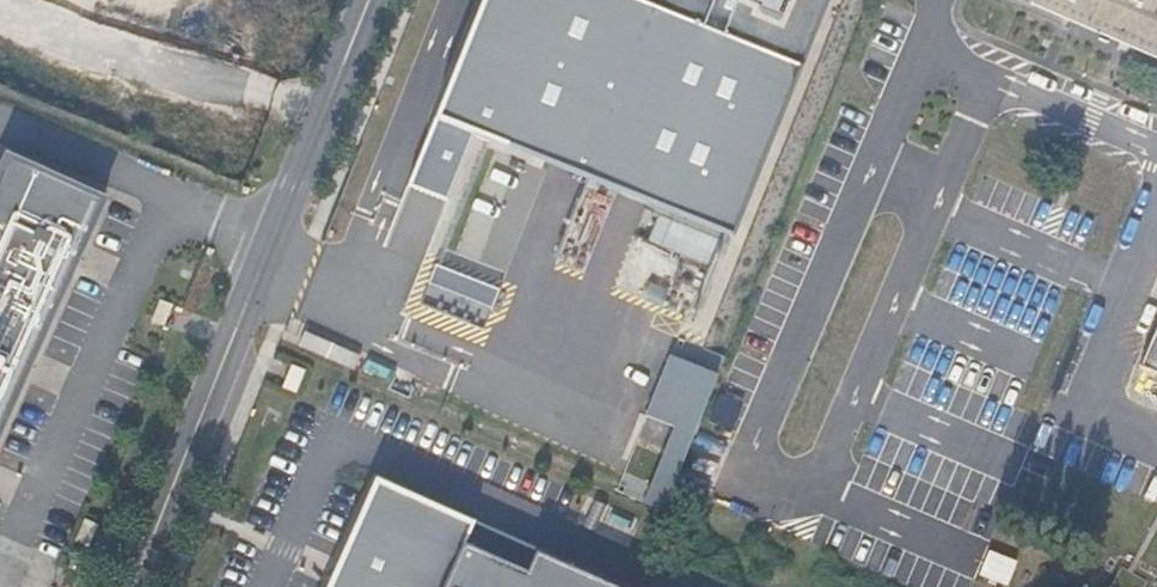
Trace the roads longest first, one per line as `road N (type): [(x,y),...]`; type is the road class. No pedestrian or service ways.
road 1 (unclassified): [(372,0),(133,586)]

